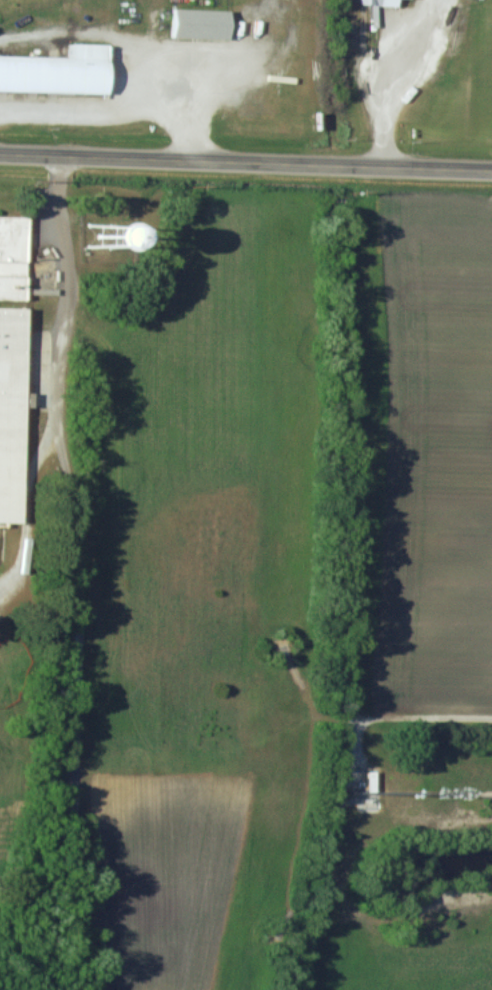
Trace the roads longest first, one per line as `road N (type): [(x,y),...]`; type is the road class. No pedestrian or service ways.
road 1 (secondary): [(491,168),(0,152)]

